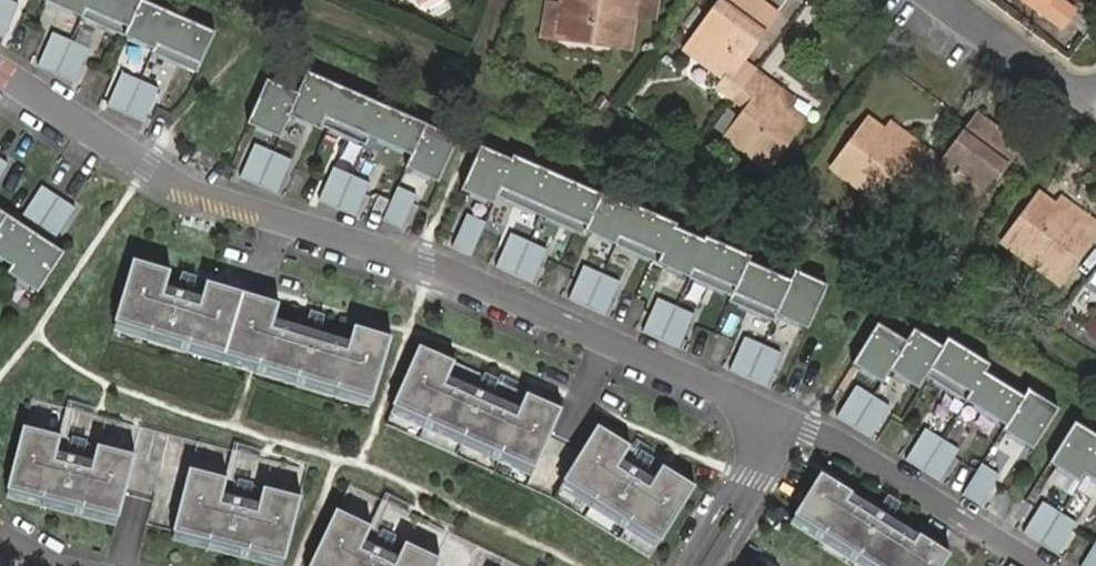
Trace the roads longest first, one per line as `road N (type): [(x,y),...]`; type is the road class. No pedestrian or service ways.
road 1 (residential): [(0,79),(155,179),(428,266),(785,429)]
road 2 (residential): [(785,429),(1038,565)]
road 3 (residential): [(1095,115),(932,0)]
road 4 (residential): [(785,429),(710,565)]

